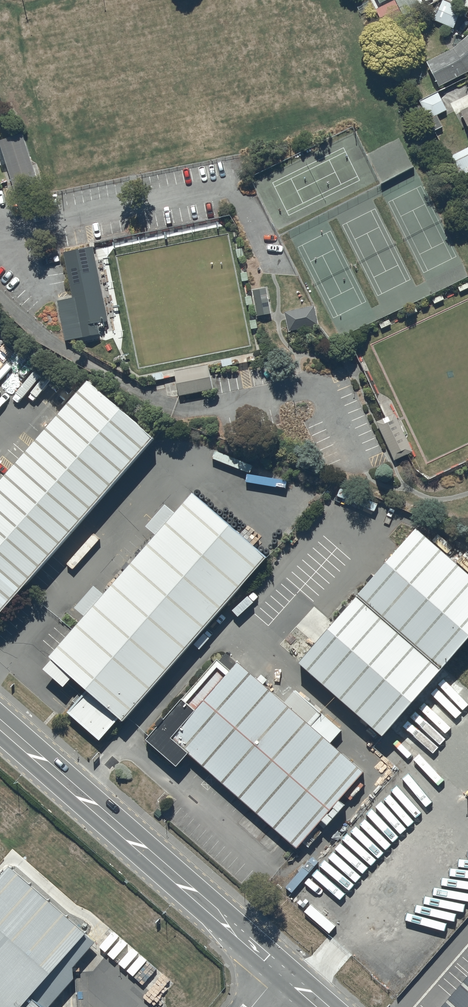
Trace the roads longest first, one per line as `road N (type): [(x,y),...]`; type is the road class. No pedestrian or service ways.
road 1 (secondary): [(280,972),(0,726)]
road 2 (residential): [(0,297),(70,353),(144,396),(190,409)]

